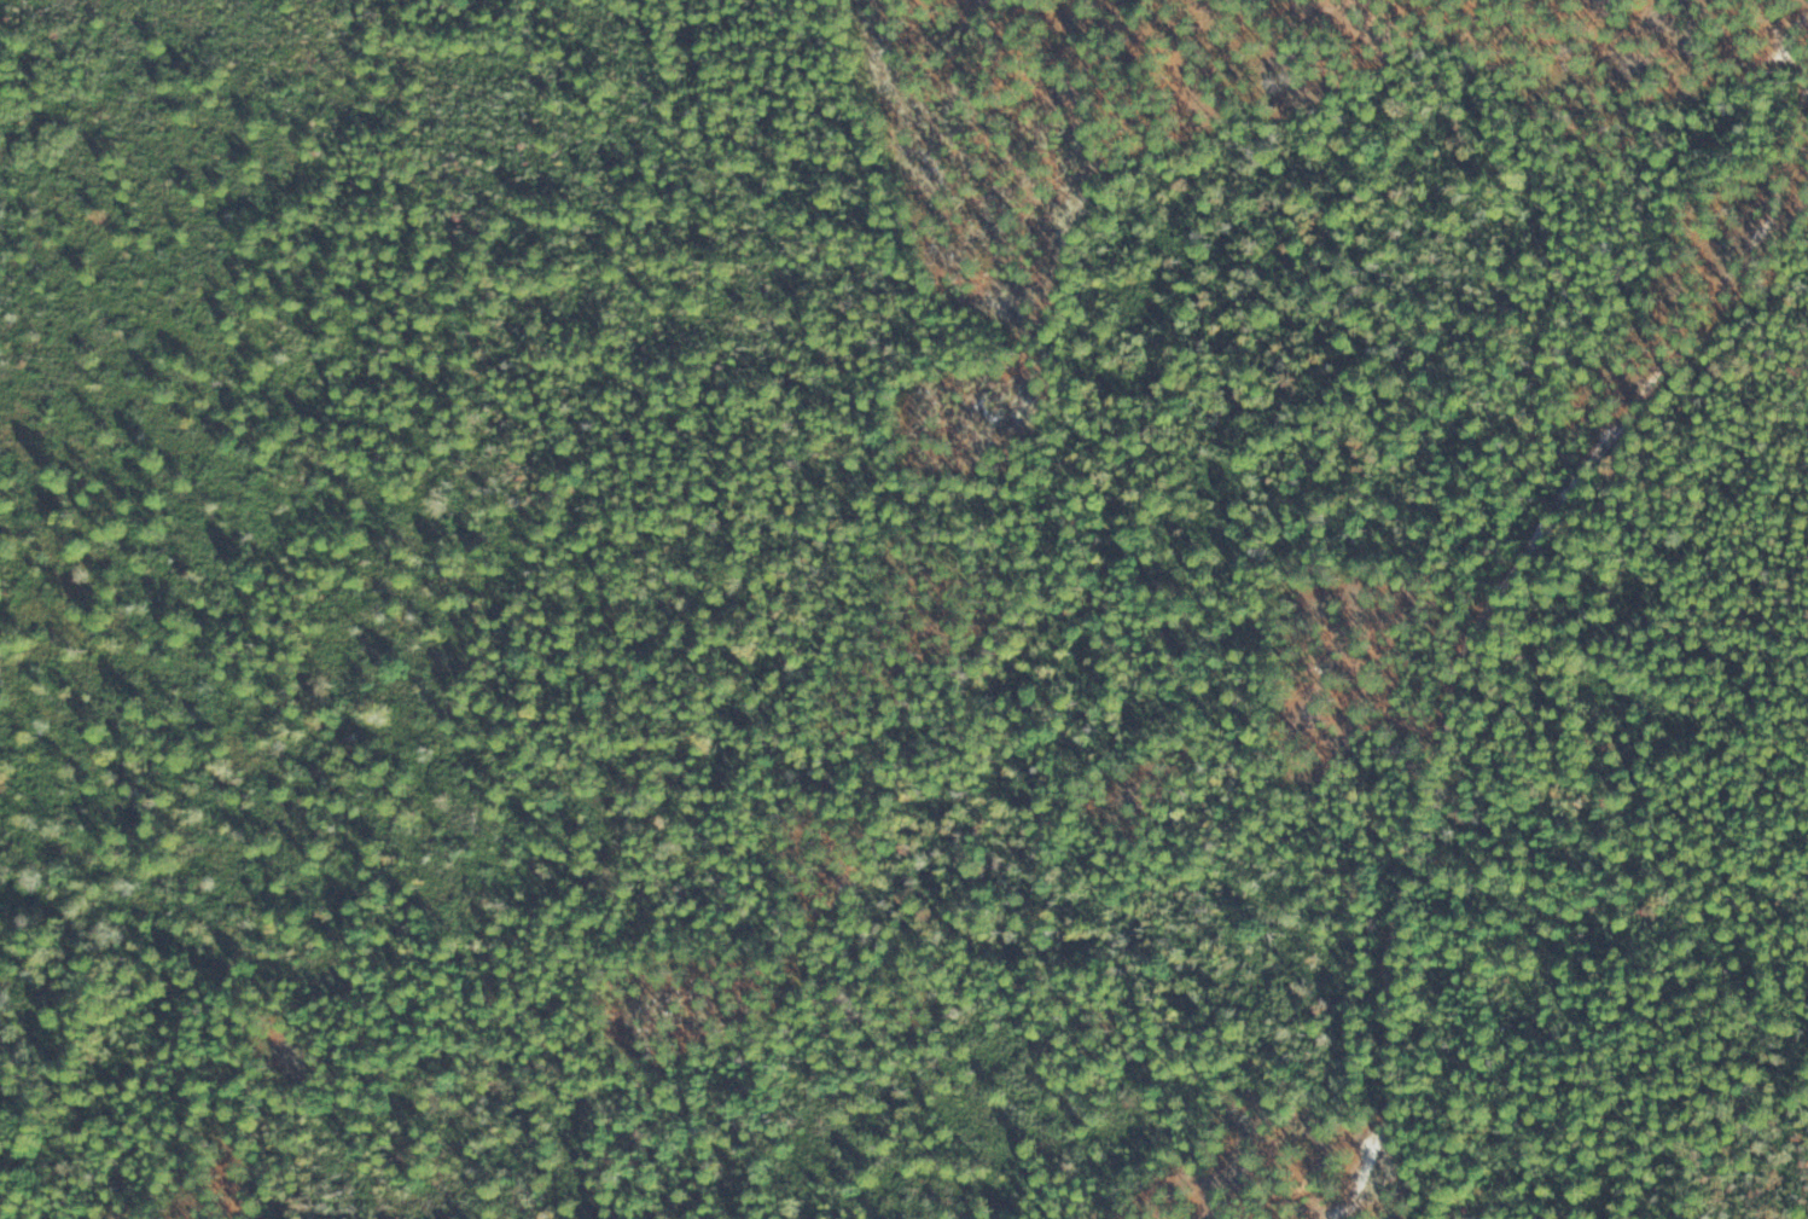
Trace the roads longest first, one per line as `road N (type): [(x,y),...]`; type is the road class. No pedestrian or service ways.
road 1 (residential): [(1166,1218),(1256,1133),(1286,1064),(1324,883),(1380,695),(1673,251),(1704,157),(1714,0)]
road 2 (residential): [(1235,0),(1709,89)]

